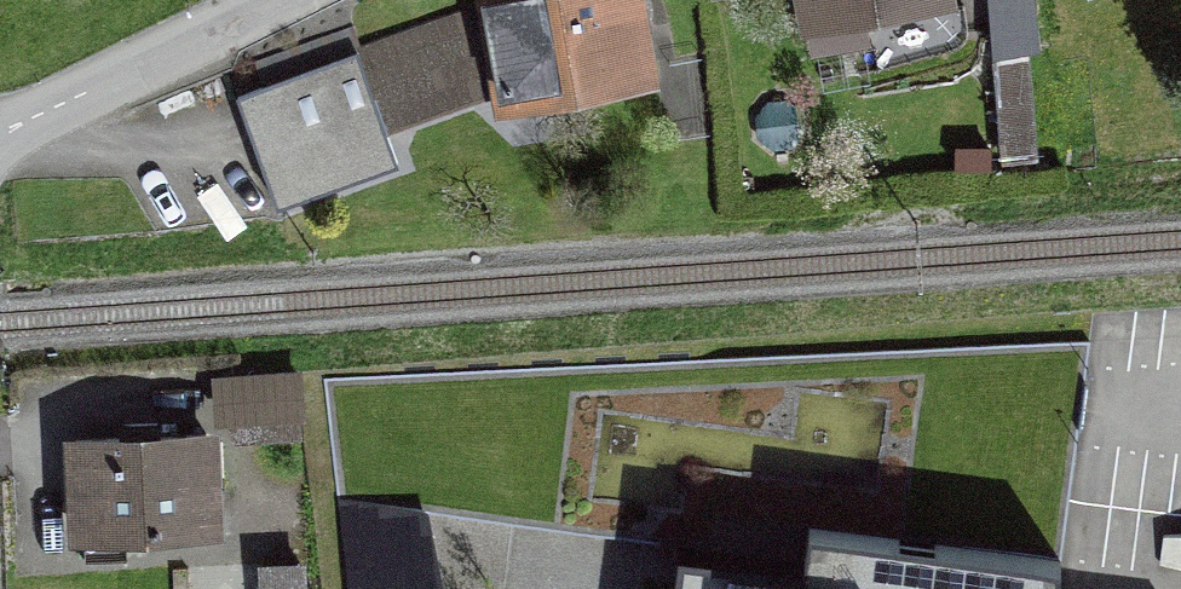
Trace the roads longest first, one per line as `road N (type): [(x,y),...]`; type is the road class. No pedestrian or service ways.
road 1 (residential): [(310,0),(0,142)]

